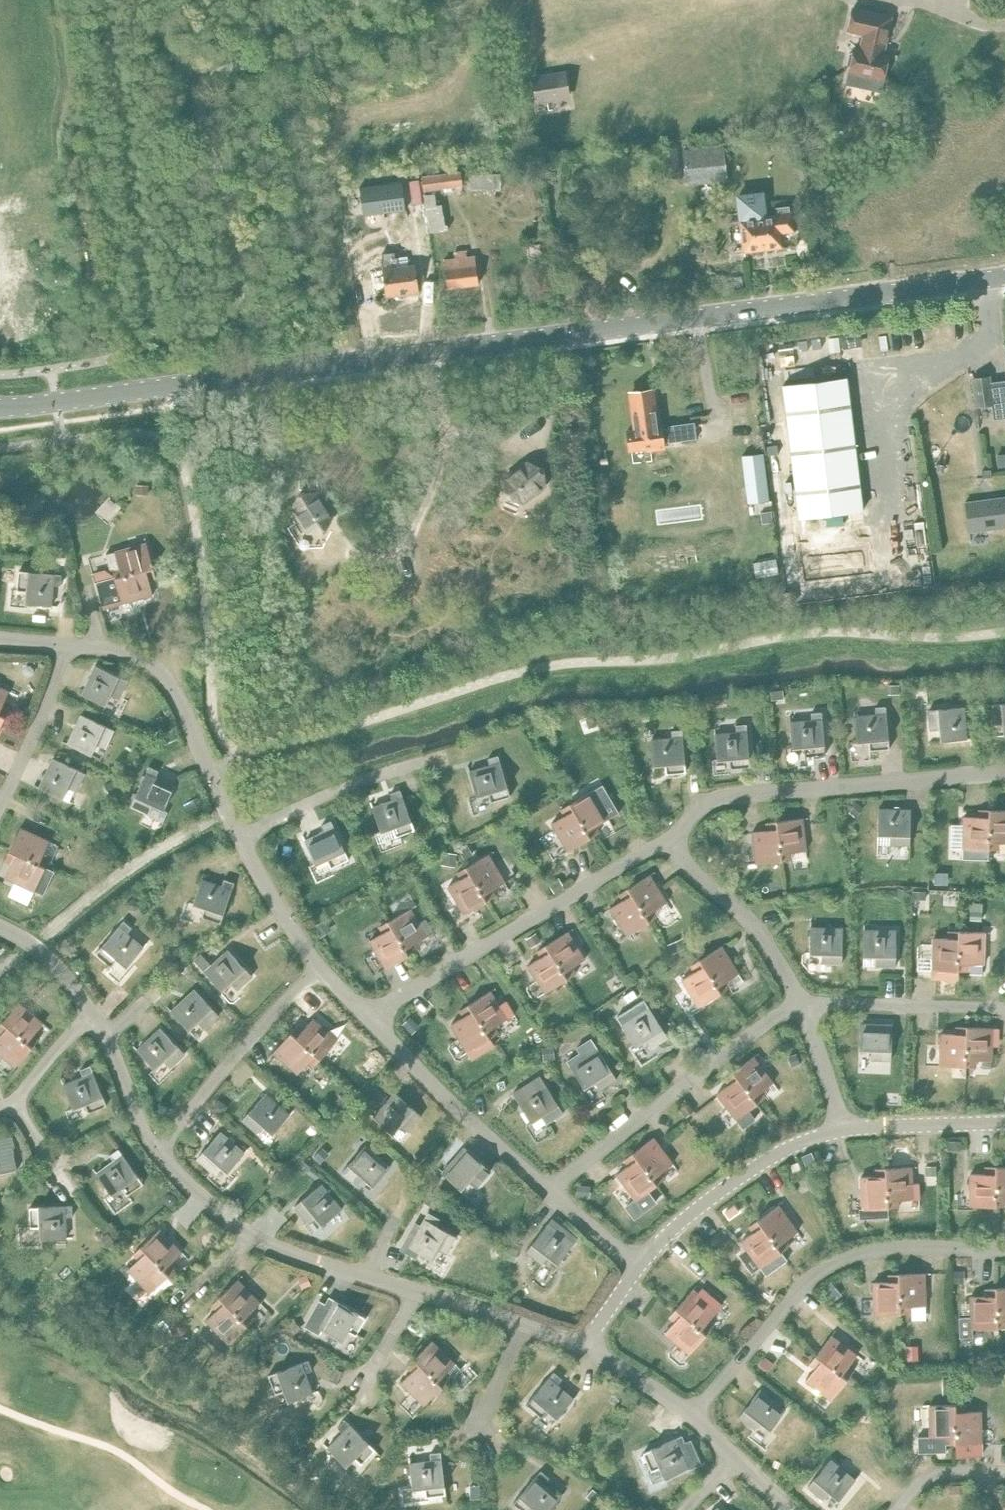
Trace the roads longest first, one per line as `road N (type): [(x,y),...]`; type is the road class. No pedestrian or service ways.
road 1 (unclassified): [(57,401),(1004,275)]
road 2 (residential): [(689,1416),(747,1357),(799,1286),(850,1257),(1004,1259)]
road 3 (residential): [(664,844),(720,795),(1004,771)]
road 4 (residential): [(369,1016),(664,844)]
road 5 (residential): [(801,1005),(547,1188)]
road 6 (residential): [(68,647),(150,662),(179,692),(242,840)]
road 7 (track): [(430,352),(425,431),(432,469),(423,525),(397,553),(379,560),(351,523)]
road 8 (residential): [(640,1267),(667,1229),(734,1180),(847,1129)]
road 9 (residential): [(369,1016),(547,1188)]
road 10 (residential): [(154,1148),(319,972)]
road 11 (residential): [(801,1005),(762,934),(664,844)]
road 12 (residential): [(1004,1007),(801,1005)]
road 13 (residential): [(242,840),(344,791),(423,764)]
road 14 (residential): [(415,1292),(282,1253),(250,1235)]
road 15 (residential): [(0,803),(68,647)]
road 16 (residential): [(847,1129),(1004,1124)]
road 17 (residential): [(242,840),(319,972)]
road 18 (residential): [(154,1148),(90,1014)]
road 19 (residential): [(847,1129),(801,1005)]
road 20 (residential): [(250,1235),(194,1195),(154,1148)]
road 21 (residential): [(689,1416),(579,1347)]
road 22 (residential): [(494,1447),(486,1411),(522,1326)]
road 23 (residential): [(90,1014),(41,954),(0,925)]
road 24 (residential): [(547,1188),(640,1267)]
road 25 (residential): [(9,1104),(90,1014)]

